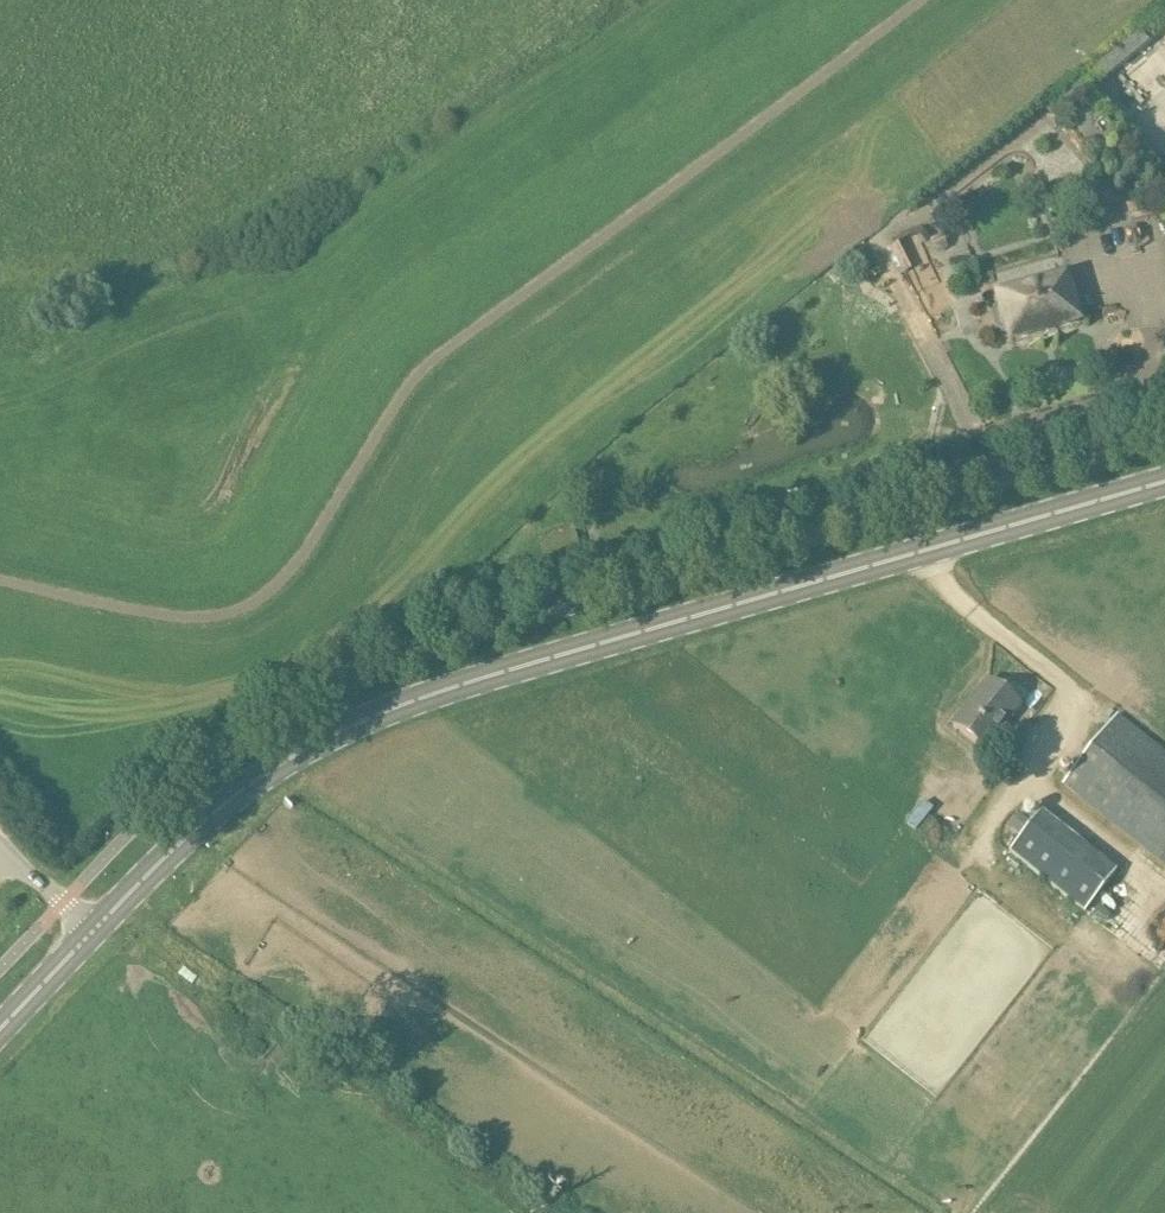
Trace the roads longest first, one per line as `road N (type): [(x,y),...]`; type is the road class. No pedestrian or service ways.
road 1 (secondary): [(0,1025),(183,835),(274,765),(420,695),(1164,481)]

